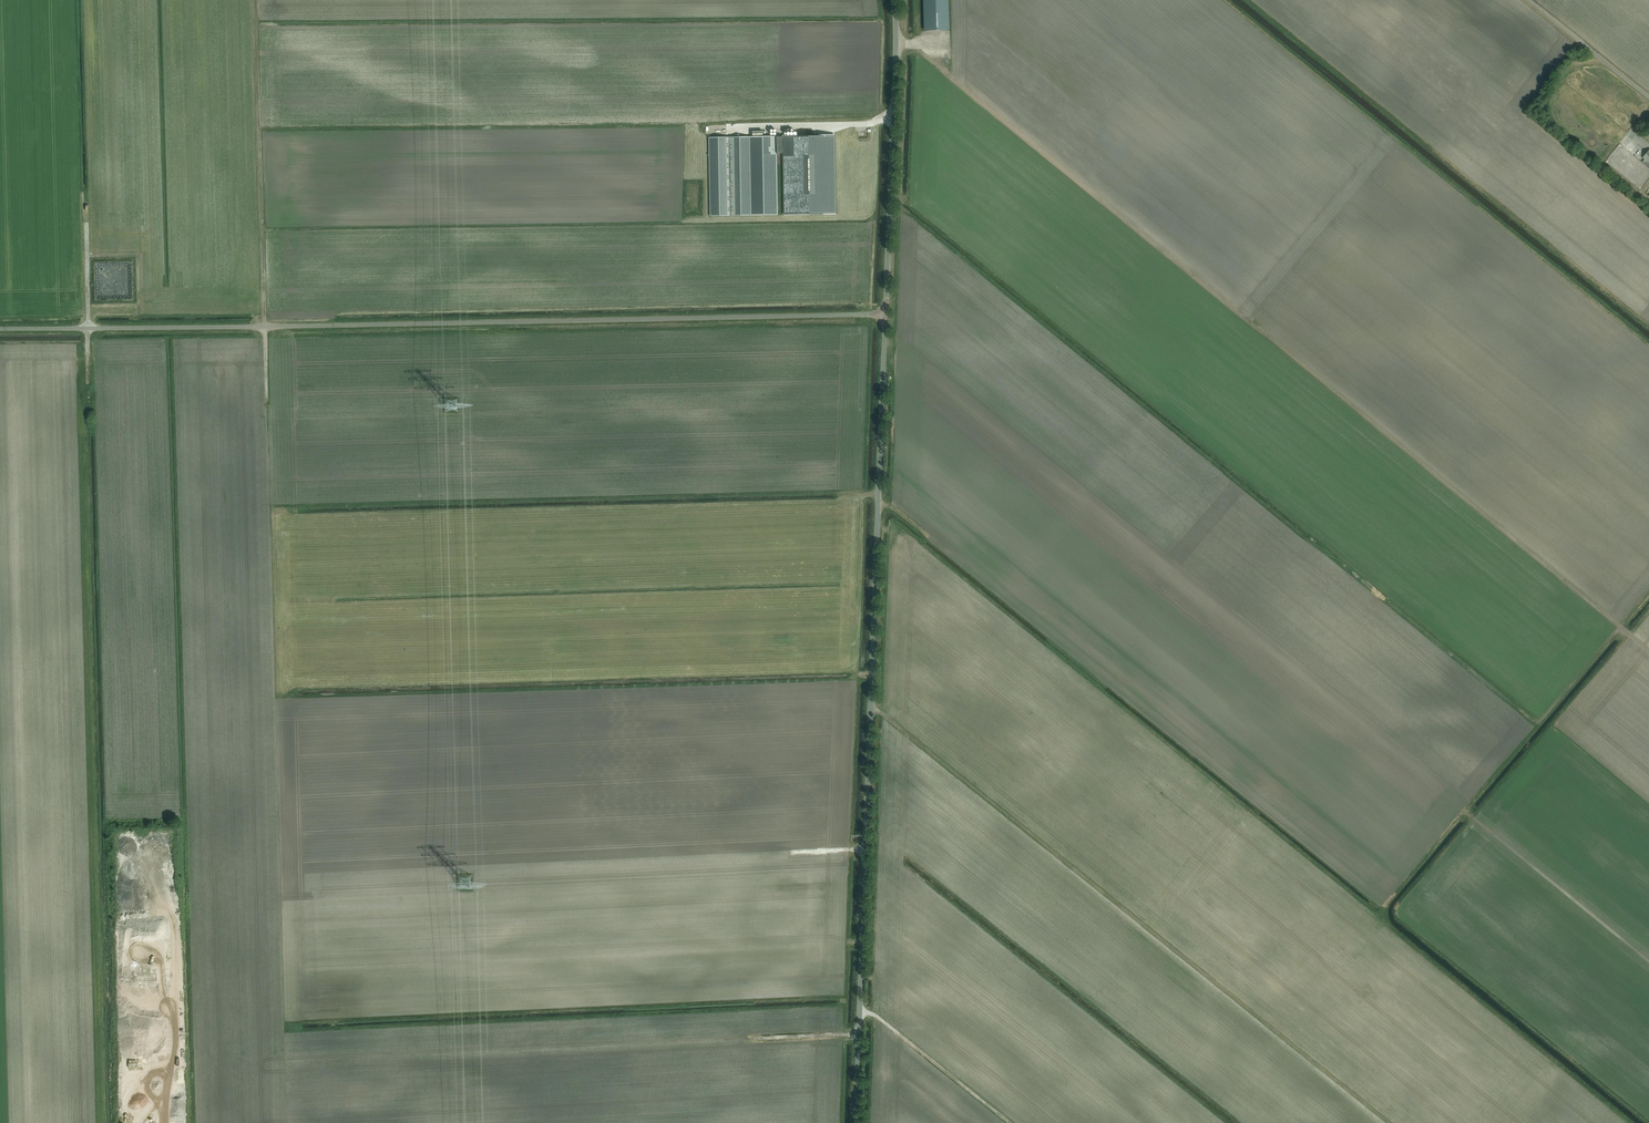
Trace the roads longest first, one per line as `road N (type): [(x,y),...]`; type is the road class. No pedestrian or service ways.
road 1 (unclassified): [(886,314),(0,329)]
road 2 (residential): [(856,1122),(886,314)]
road 3 (residential): [(886,314),(893,0)]
road 4 (unclassified): [(1648,96),(1532,0)]

